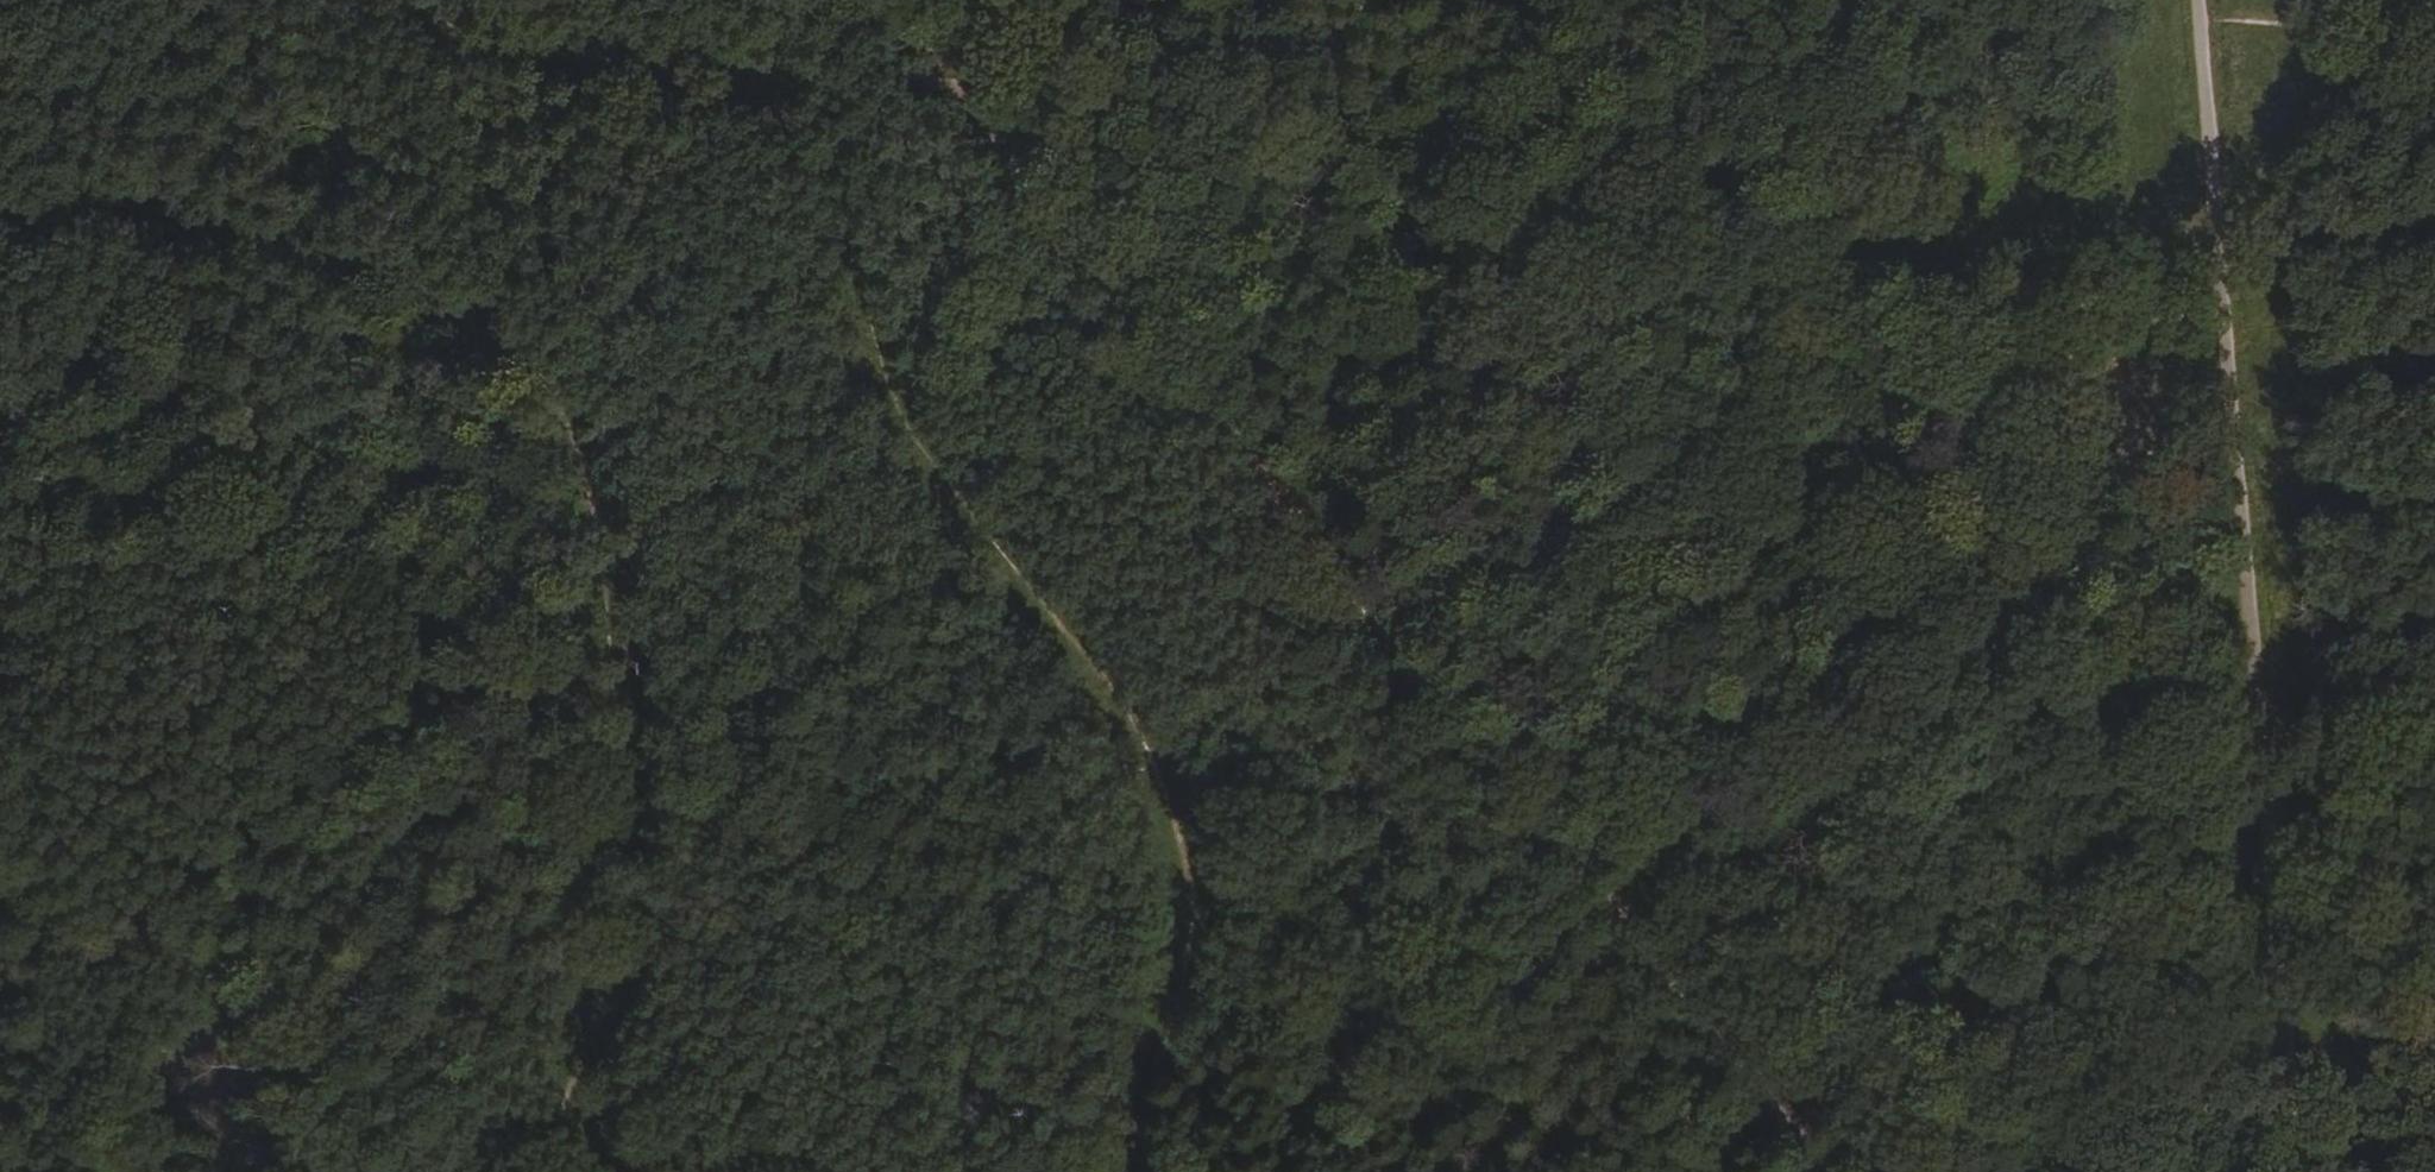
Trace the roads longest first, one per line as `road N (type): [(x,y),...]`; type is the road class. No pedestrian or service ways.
road 1 (track): [(2264,1171),(2199,0)]

